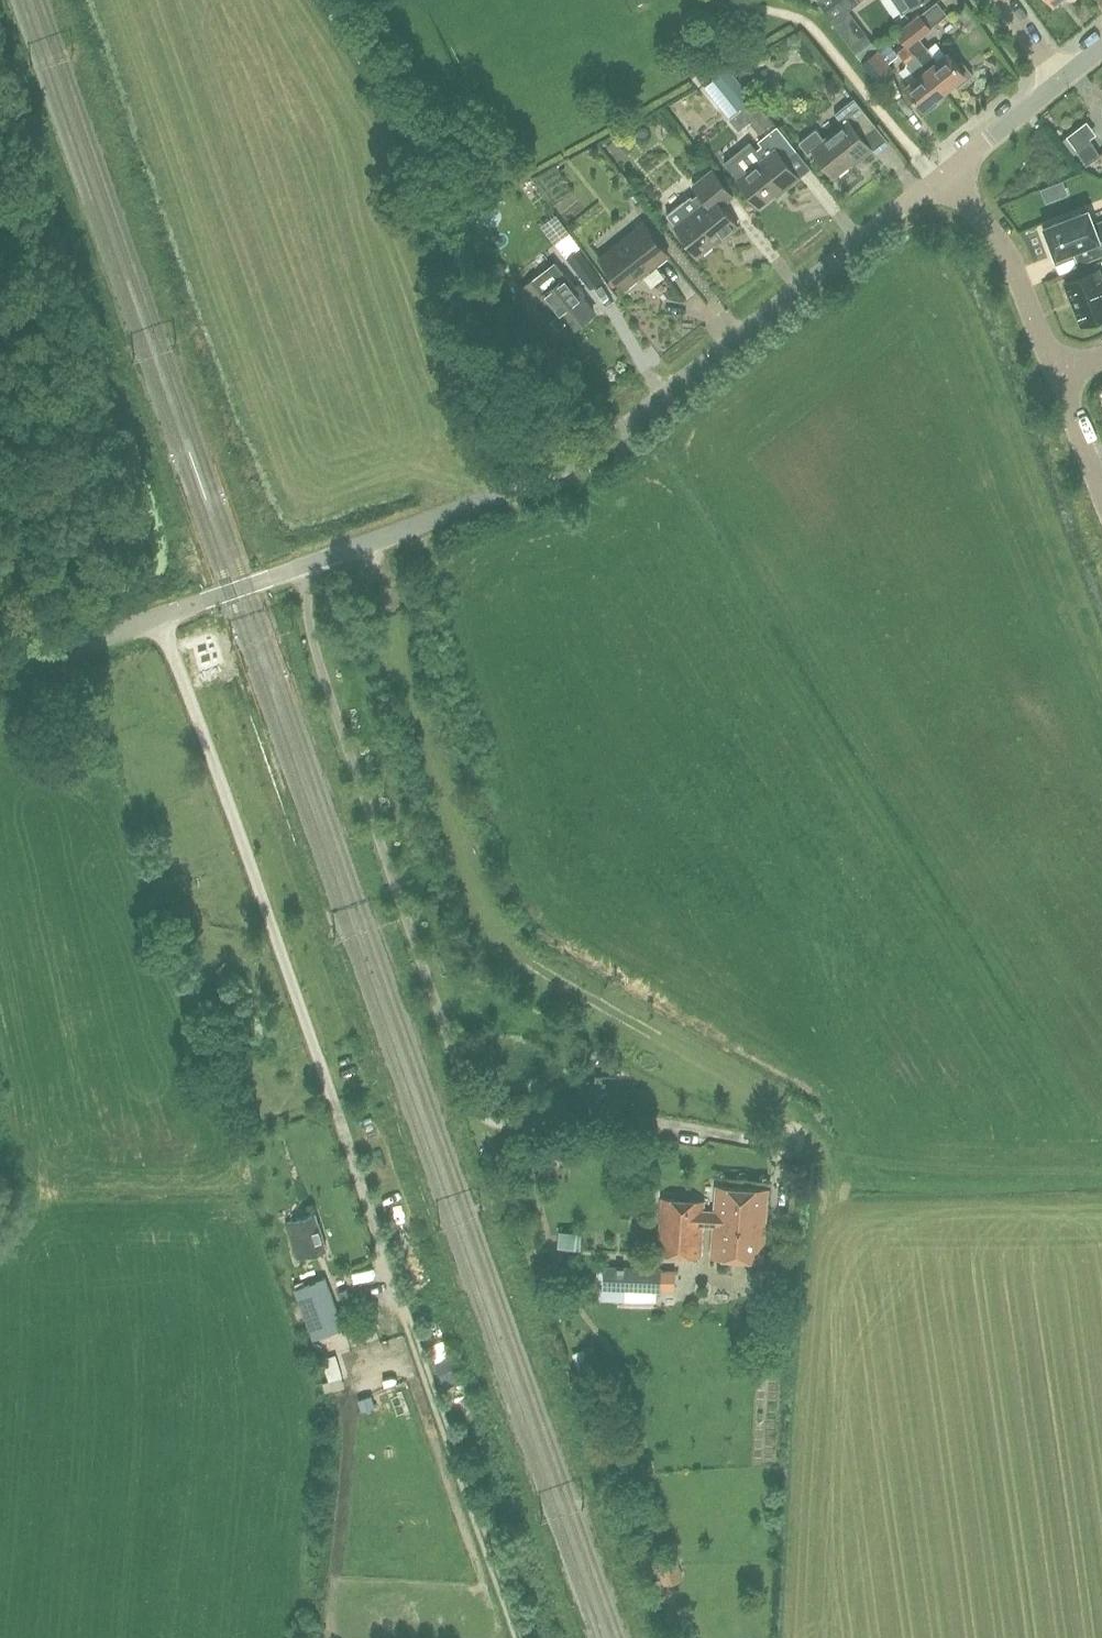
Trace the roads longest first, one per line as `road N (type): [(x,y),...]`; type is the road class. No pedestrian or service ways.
road 1 (unclassified): [(0,673),(551,475),(635,420),(948,174)]
road 2 (track): [(365,545),(457,830),(510,942),(757,1092),(813,1151),(989,1175),(1101,1171)]
road 3 (track): [(297,569),(314,662),(478,1114),(499,1123),(682,1126),(781,1142)]
road 4 (residential): [(948,174),(1004,250),(1056,375)]
road 5 (unclassified): [(948,174),(1065,80)]
road 6 (residential): [(1056,375),(1101,492)]

